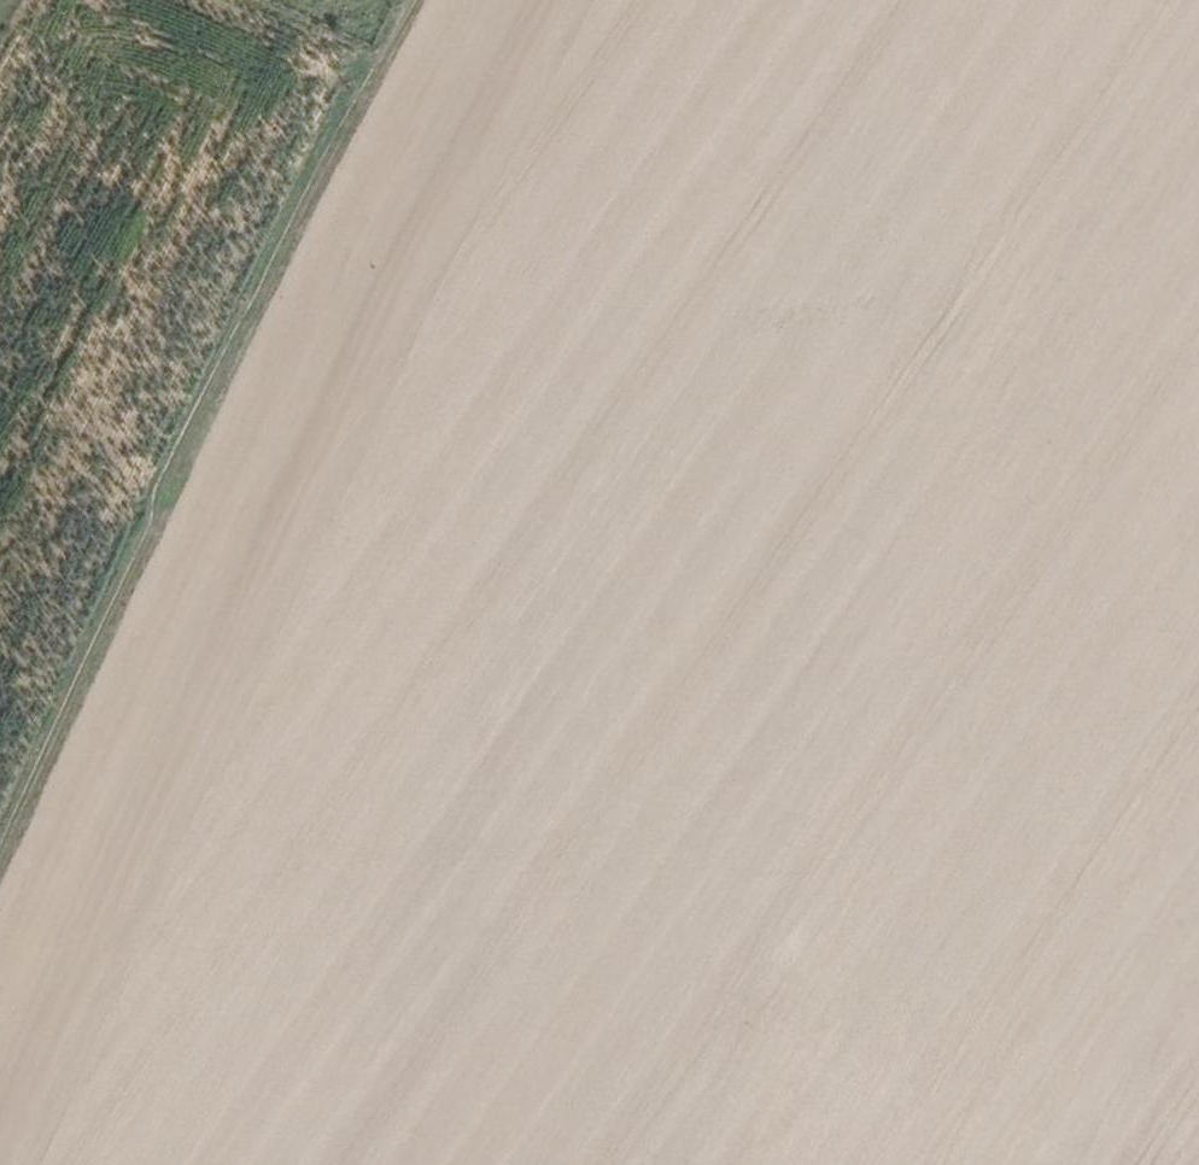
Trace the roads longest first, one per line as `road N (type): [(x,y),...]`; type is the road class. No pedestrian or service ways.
road 1 (track): [(0,891),(225,403),(431,0)]

